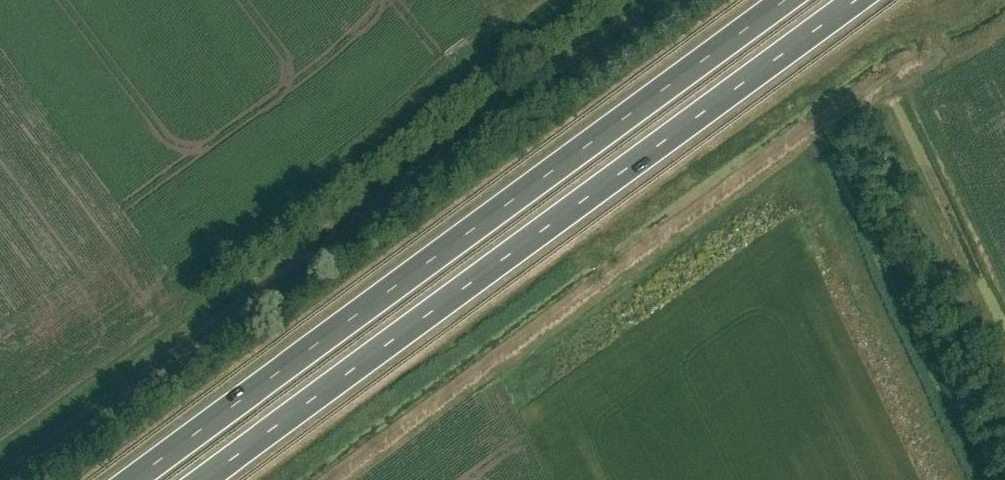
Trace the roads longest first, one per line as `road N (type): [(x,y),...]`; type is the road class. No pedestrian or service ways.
road 1 (trunk): [(787,0),(134,479)]
road 2 (trunk): [(207,479),(859,0)]

